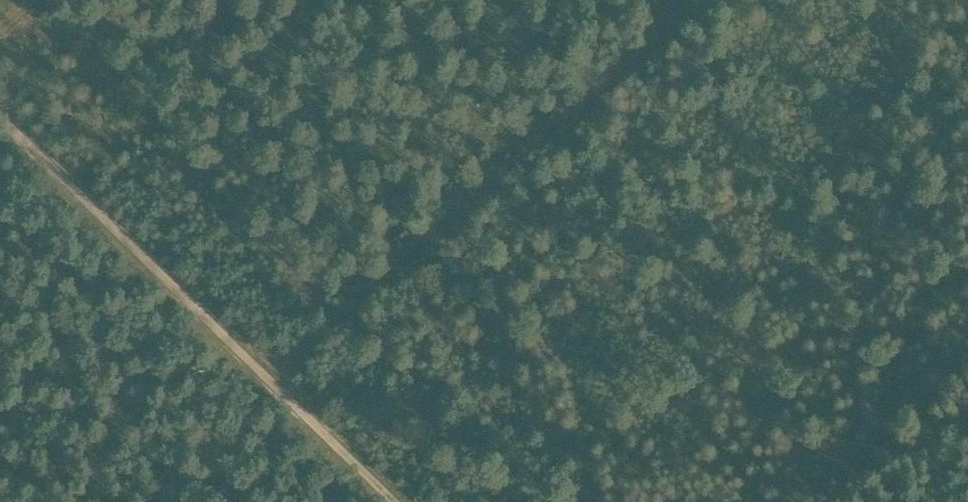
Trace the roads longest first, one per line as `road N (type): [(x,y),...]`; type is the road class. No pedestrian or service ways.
road 1 (track): [(690,0),(250,371)]
road 2 (track): [(385,501),(0,123)]
road 3 (track): [(795,501),(967,353)]

